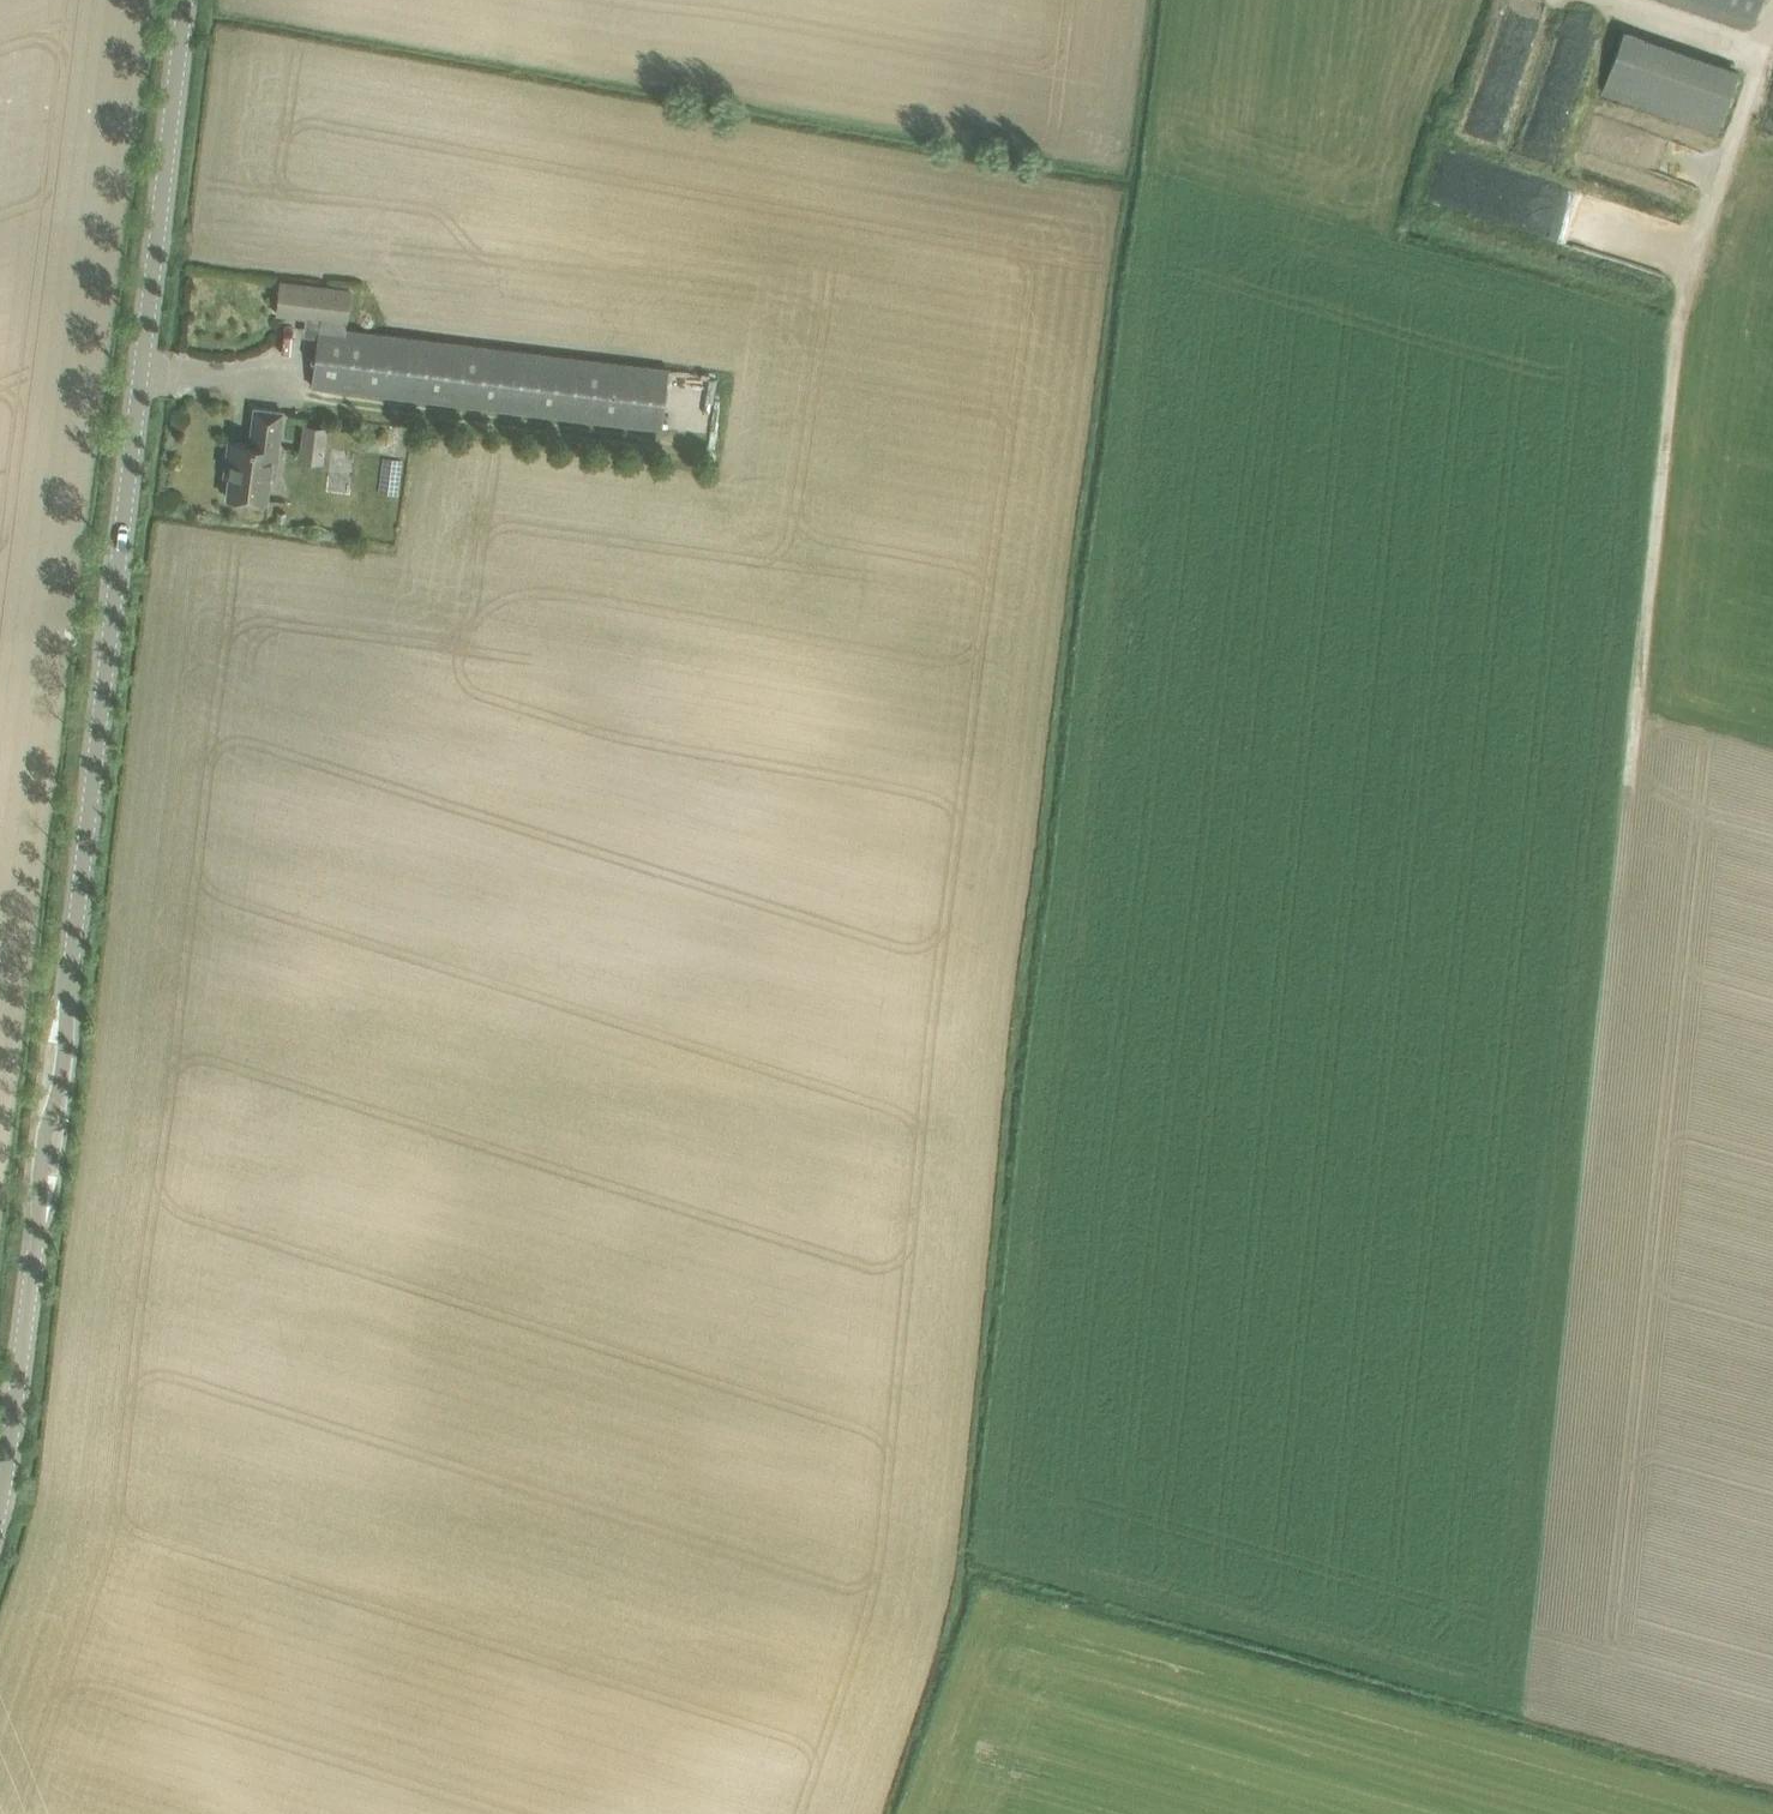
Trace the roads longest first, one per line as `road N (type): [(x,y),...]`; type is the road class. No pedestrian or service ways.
road 1 (unclassified): [(0,1489),(71,973),(187,0)]

